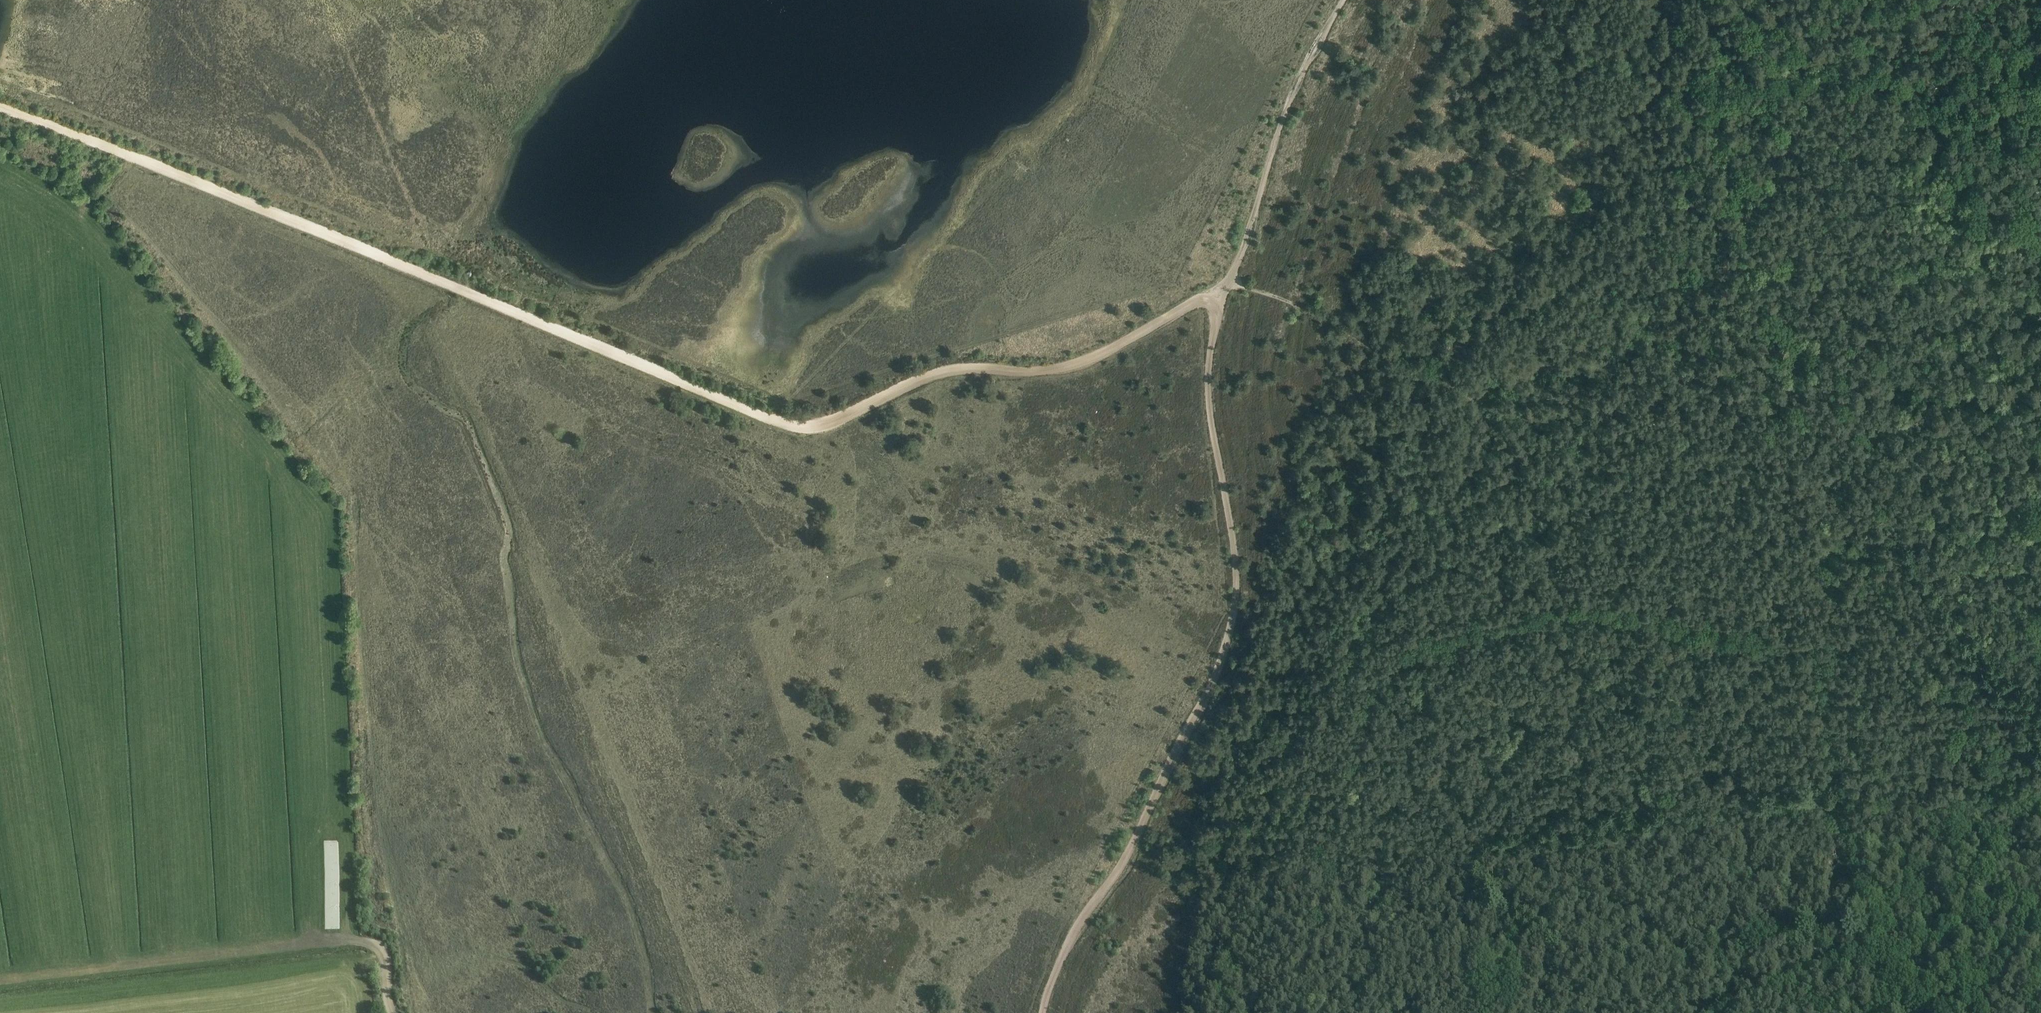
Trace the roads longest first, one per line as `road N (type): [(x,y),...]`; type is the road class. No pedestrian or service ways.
road 1 (track): [(128,157),(798,424),(840,418),(934,373),(1067,368),(1229,286)]
road 2 (track): [(1043,1012),(1070,946),(1127,865),(1221,666),(1238,565),(1210,410),(1213,338),(1296,87),(1345,0)]
road 3 (track): [(128,157),(0,108)]
road 4 (unclassified): [(1922,1012),(2040,980)]

